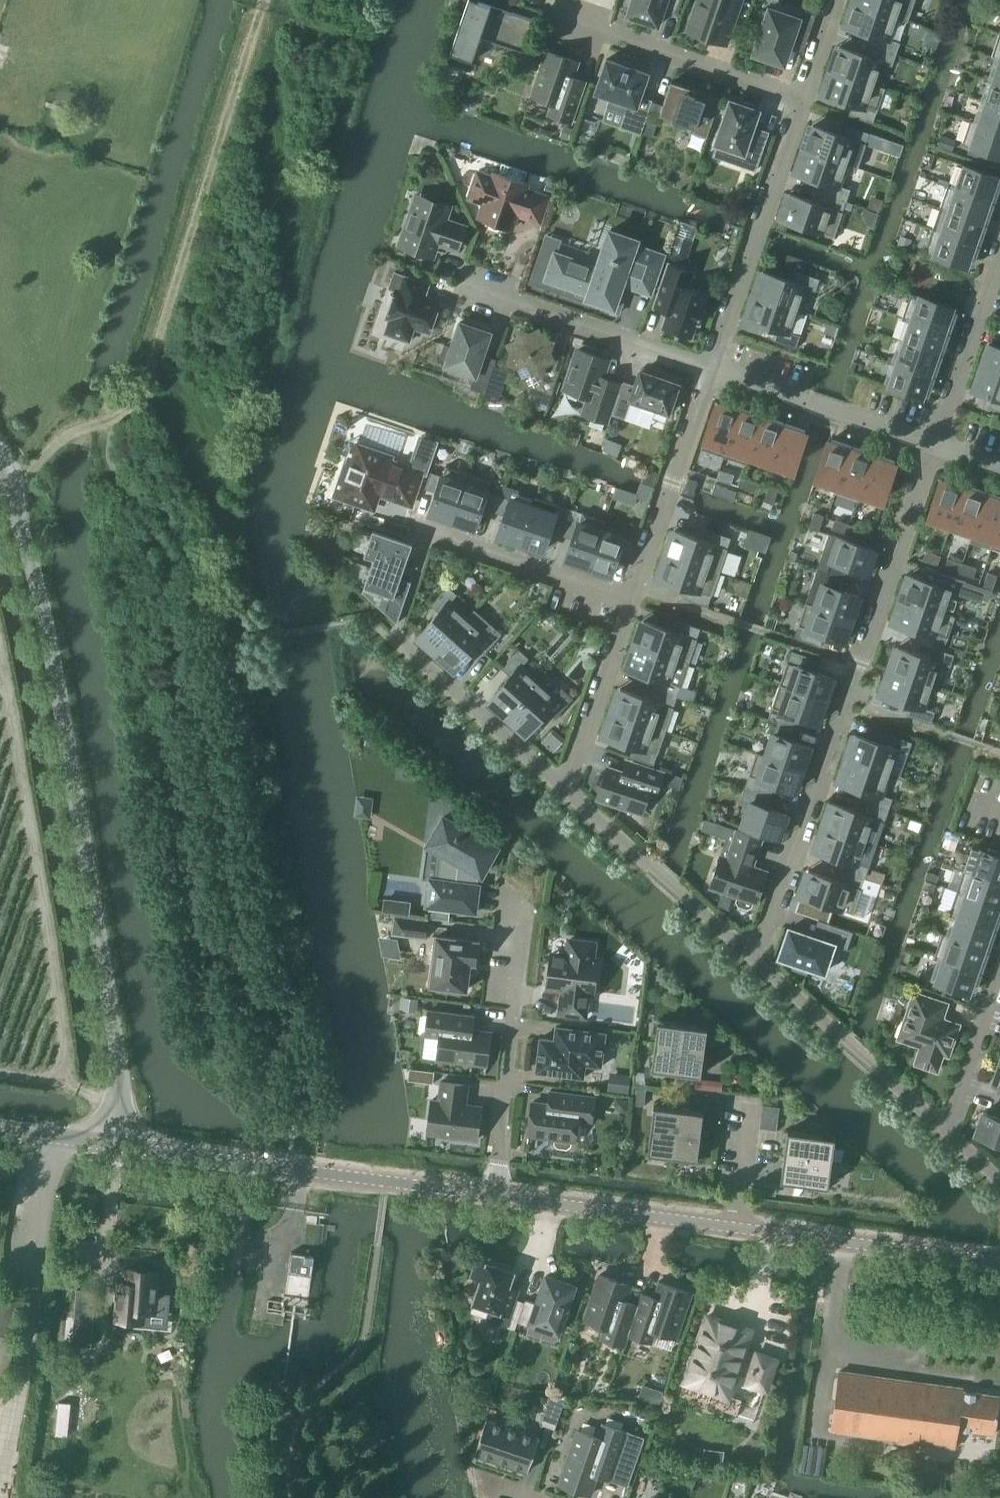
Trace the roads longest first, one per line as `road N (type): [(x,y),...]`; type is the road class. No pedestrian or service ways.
road 1 (unclassified): [(133,1146),(47,629),(28,545),(0,482)]
road 2 (residential): [(754,952),(932,442)]
road 3 (tertiary): [(494,1197),(133,1146)]
road 4 (residential): [(494,1197),(525,912)]
road 5 (residential): [(802,102),(708,369)]
road 6 (tertiary): [(999,1262),(736,1227)]
road 7 (residential): [(708,369),(457,285)]
road 8 (residential): [(802,102),(552,17)]
road 9 (residential): [(566,788),(754,952)]
road 10 (residential): [(708,369),(631,603)]
road 11 (tertiary): [(736,1227),(494,1197)]
road 12 (residential): [(932,442),(708,369)]
road 13 (residential): [(631,603),(416,527)]
road 14 (residential): [(566,788),(398,644)]
road 15 (residential): [(932,442),(999,247)]
road 16 (residential): [(631,603),(566,788)]
road 17 (residential): [(879,1067),(754,952)]
road 18 (residential): [(999,973),(947,1130)]
road 19 (tertiary): [(0,1128),(133,1146)]

